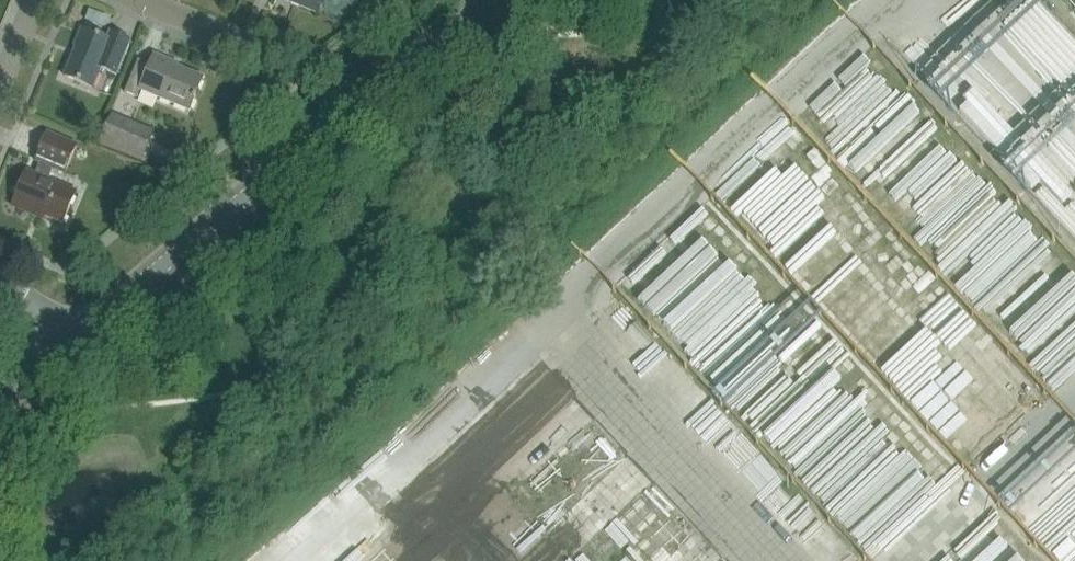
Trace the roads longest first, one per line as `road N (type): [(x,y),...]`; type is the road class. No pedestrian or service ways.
road 1 (tertiary): [(82,324),(481,0)]

